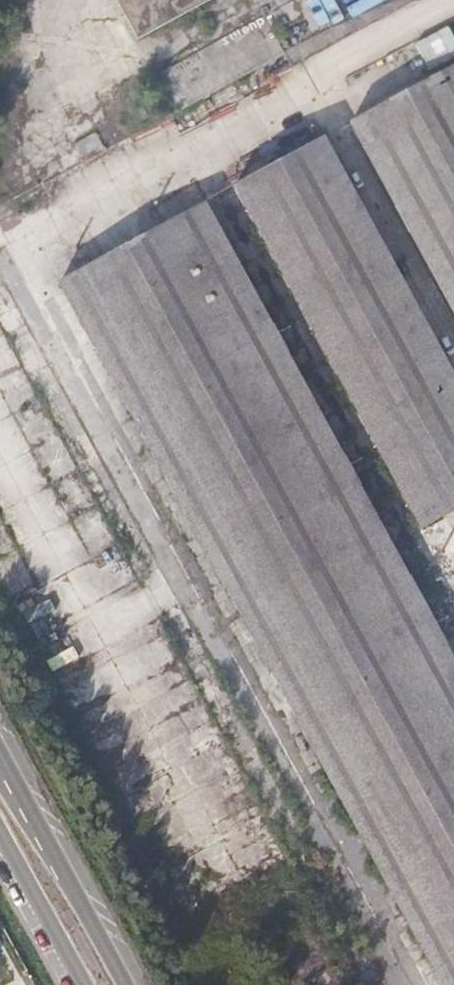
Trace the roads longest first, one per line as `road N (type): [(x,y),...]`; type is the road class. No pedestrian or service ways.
road 1 (tertiary): [(134,984),(0,736)]
road 2 (tertiary): [(0,843),(79,984)]

